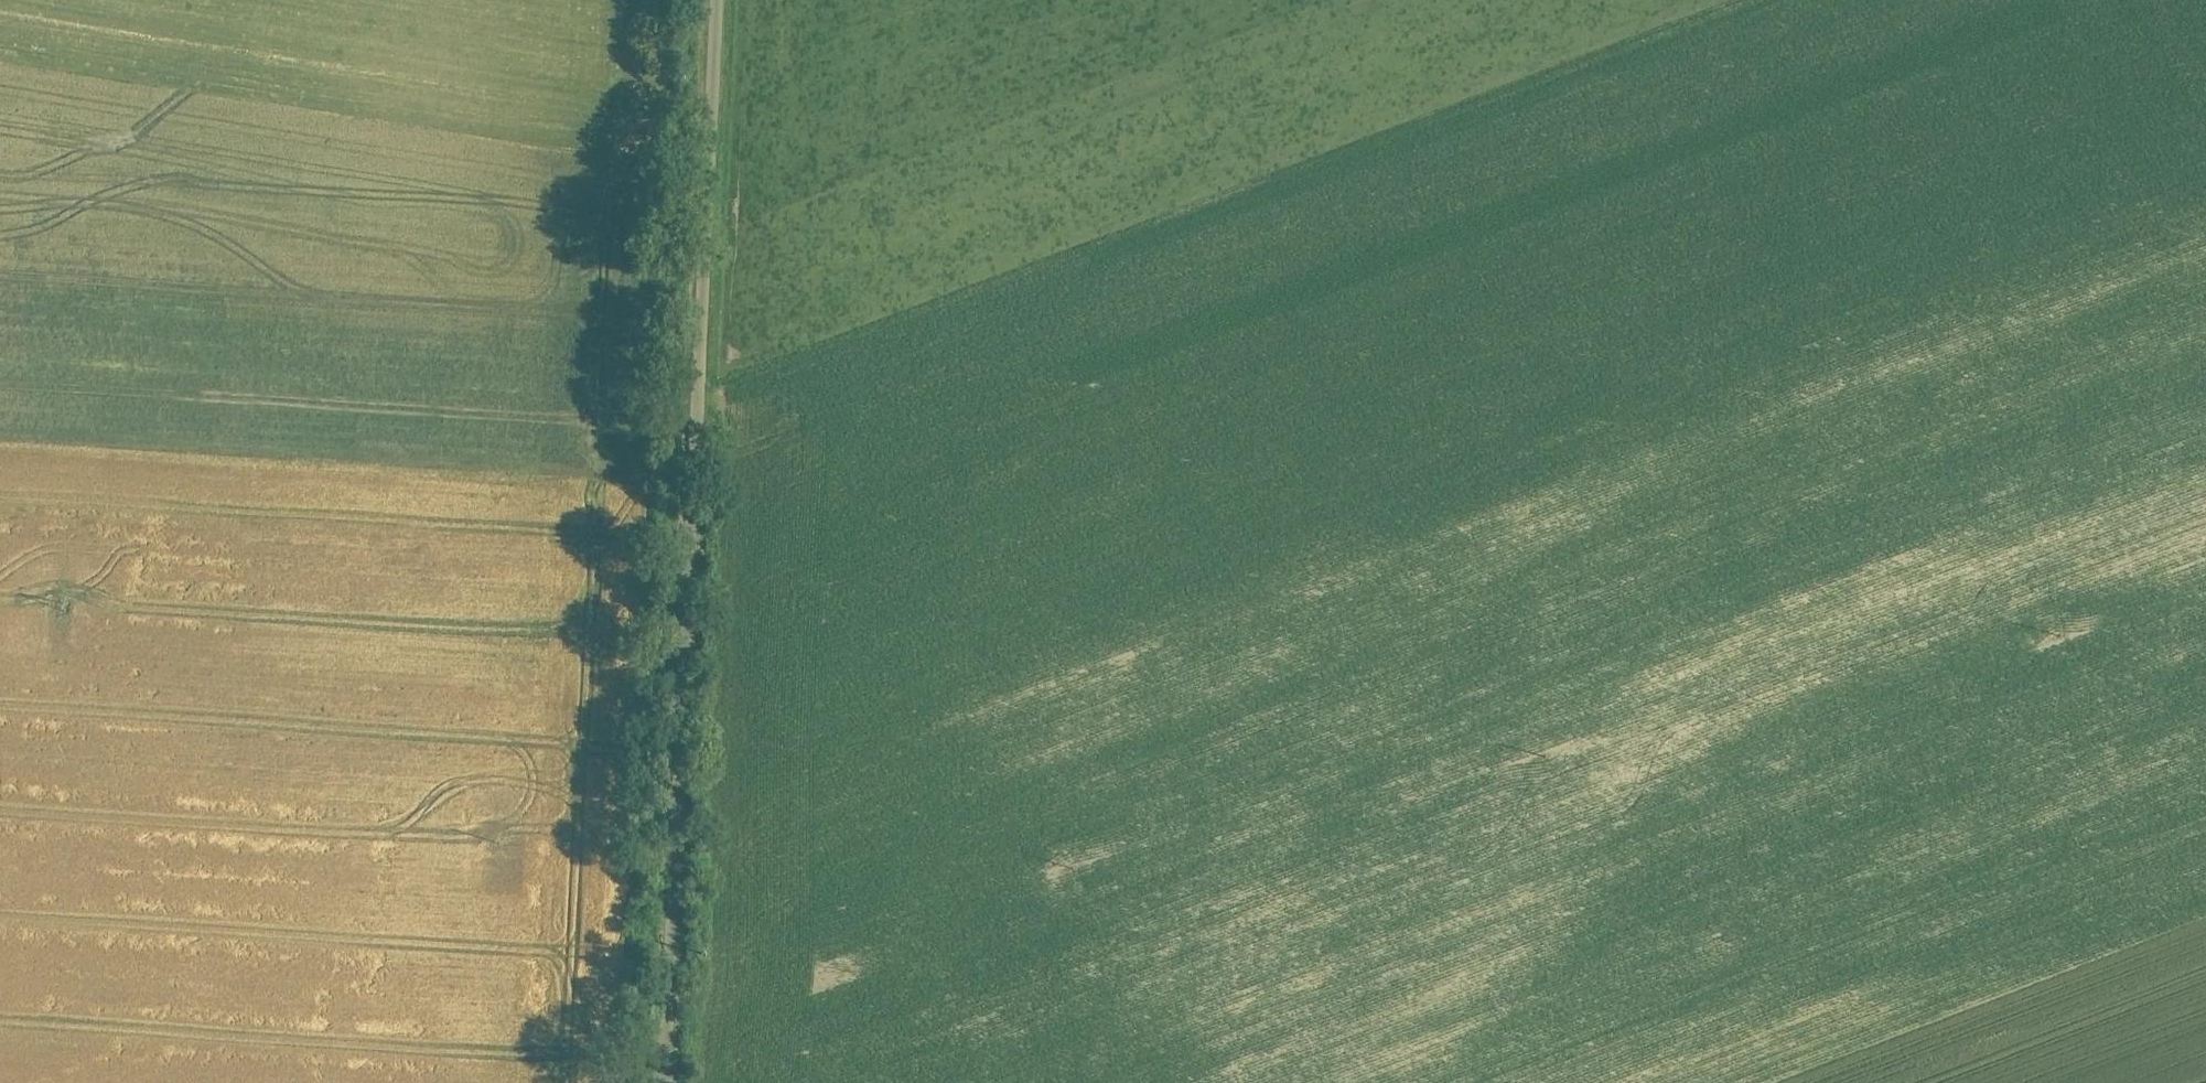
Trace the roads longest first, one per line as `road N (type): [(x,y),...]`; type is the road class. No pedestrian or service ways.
road 1 (residential): [(663,1082),(724,0)]

